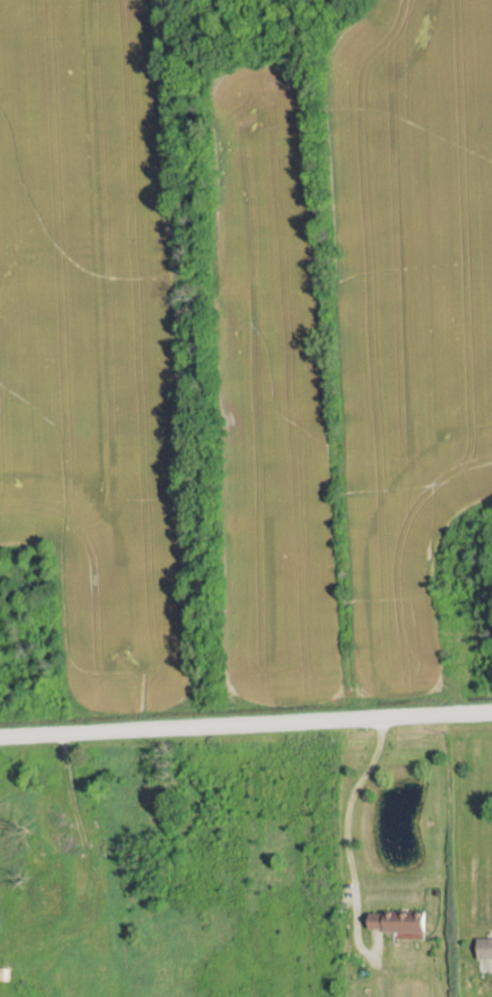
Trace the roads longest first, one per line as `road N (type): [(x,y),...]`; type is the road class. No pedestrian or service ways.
road 1 (residential): [(0,740),(491,717)]

